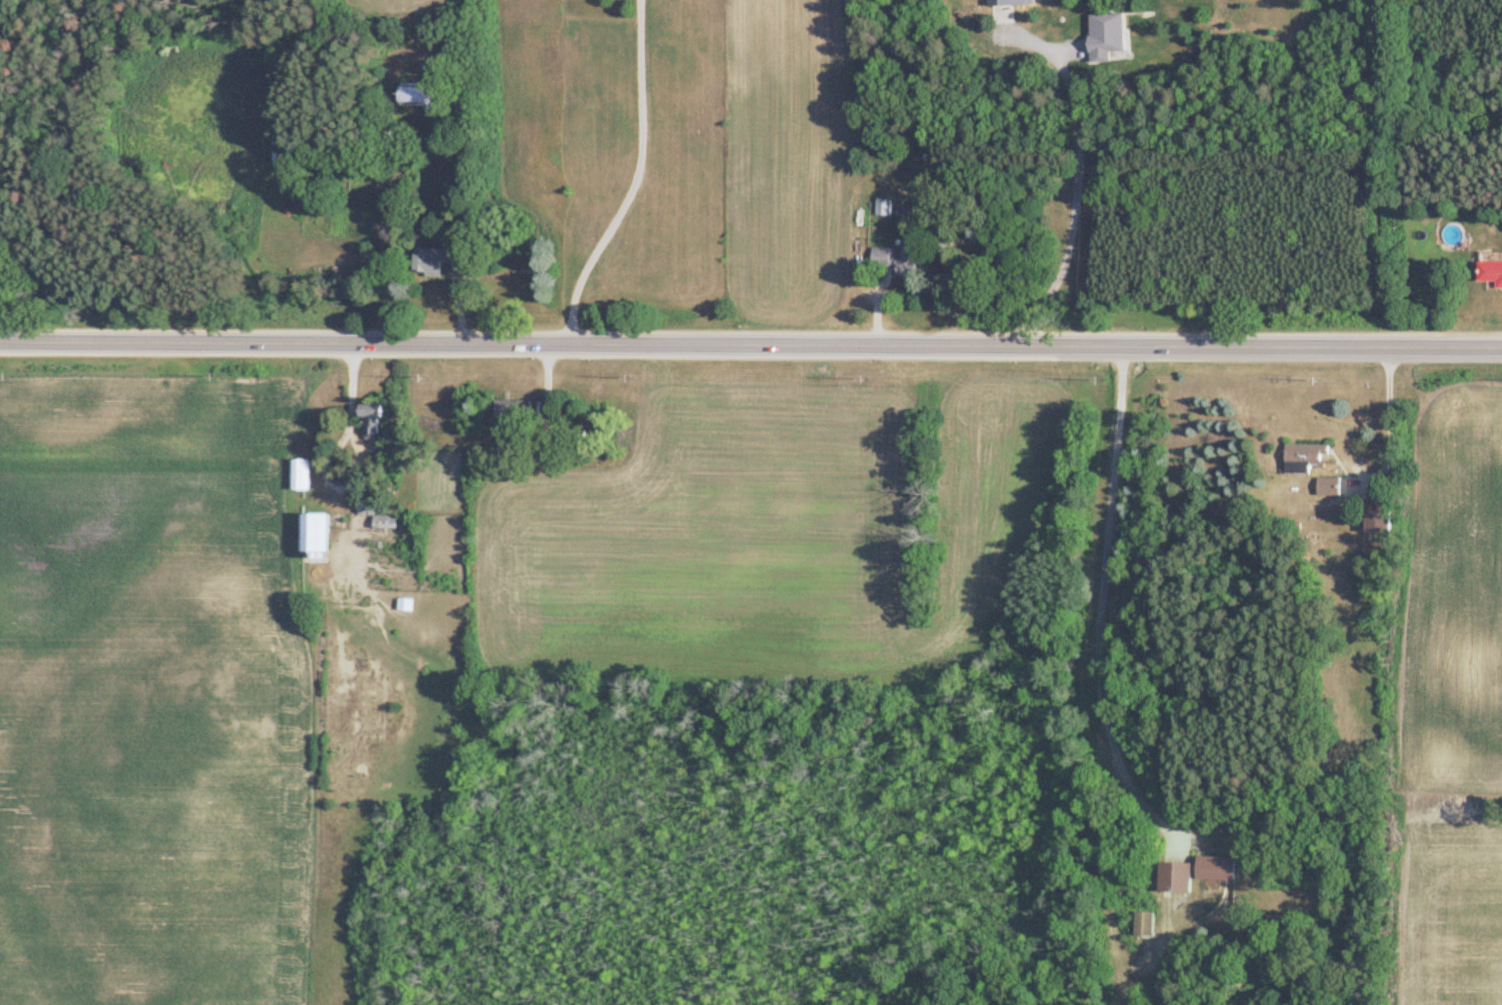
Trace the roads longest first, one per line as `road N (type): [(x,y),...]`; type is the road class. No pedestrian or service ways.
road 1 (secondary): [(1501,350),(0,342)]

